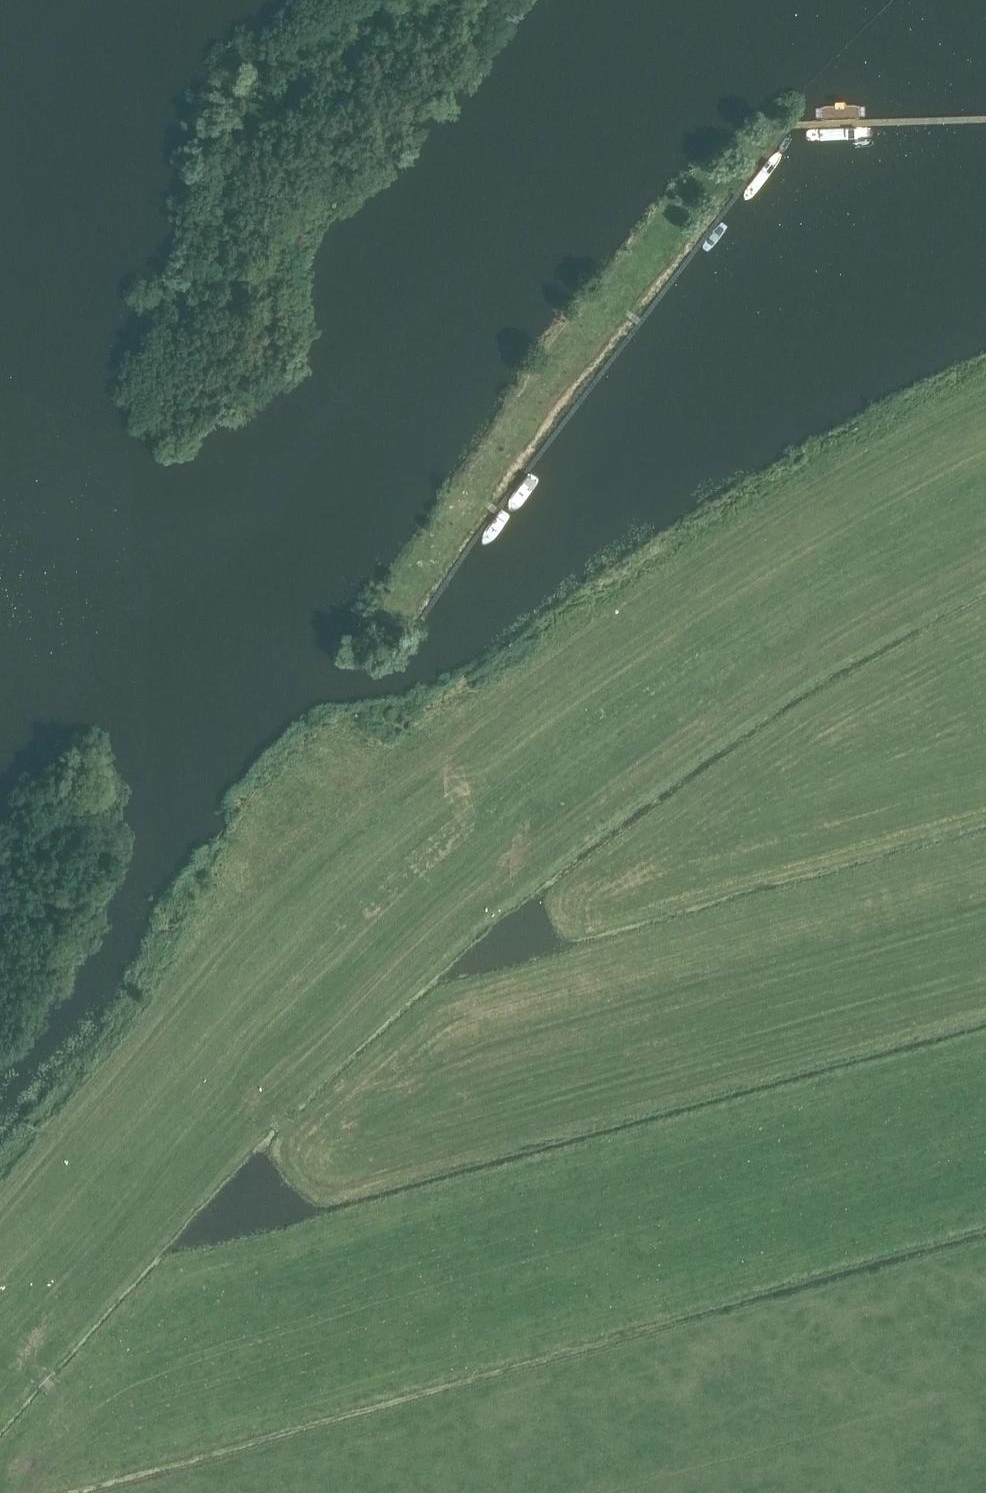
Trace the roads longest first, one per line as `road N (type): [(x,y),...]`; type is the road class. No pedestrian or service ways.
road 1 (track): [(27,1344),(31,1360),(56,1388),(18,1492)]

